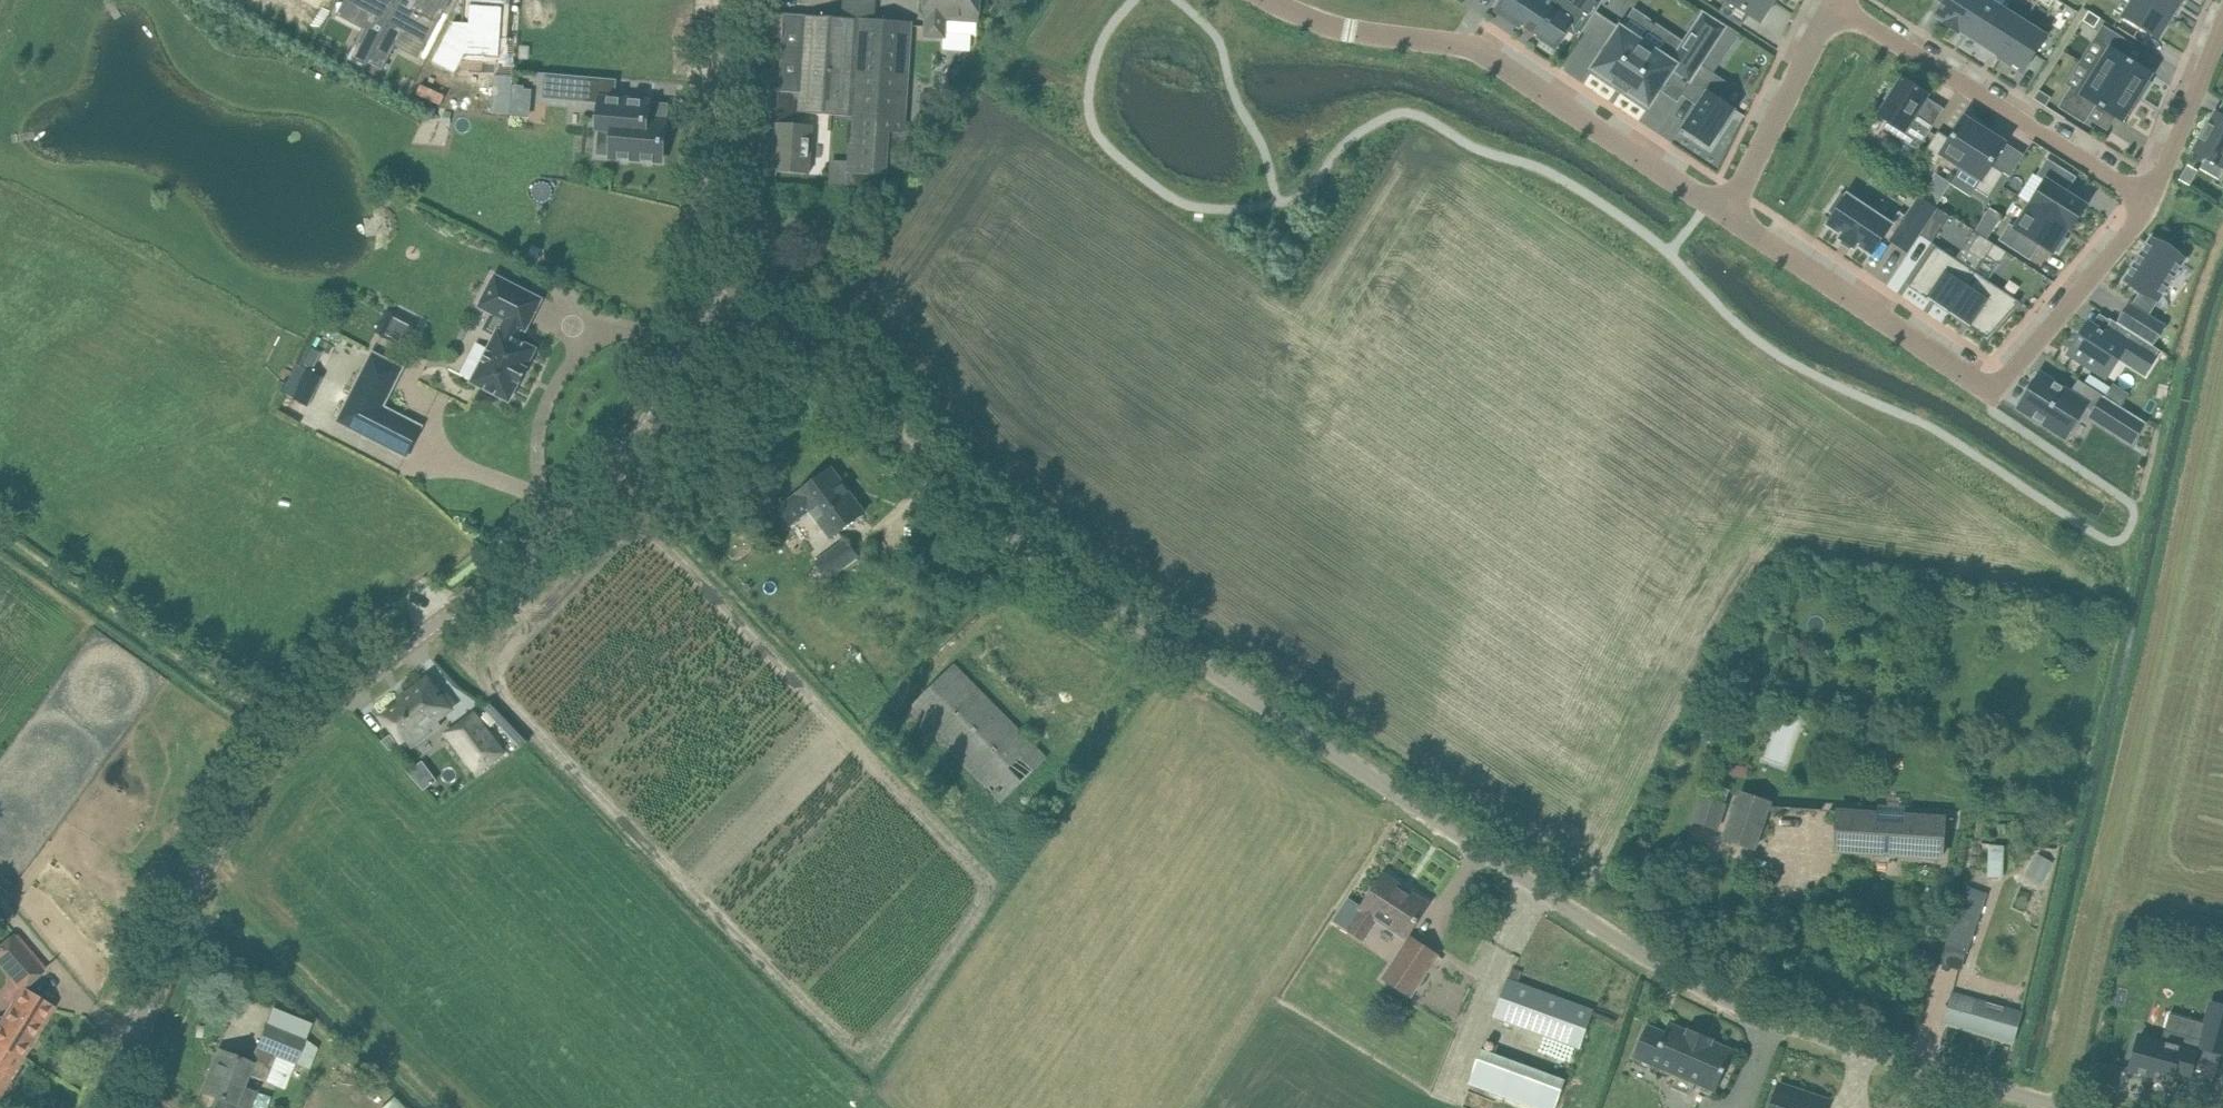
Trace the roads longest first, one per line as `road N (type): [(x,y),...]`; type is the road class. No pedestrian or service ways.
road 1 (unclassified): [(2093,1107),(1734,1000),(1615,938),(1061,563),(974,493),(851,354),(817,329),(697,305)]
road 2 (unclassified): [(86,1107),(197,850),(259,752),(570,520),(611,479),(645,431),(697,305)]
road 3 (residential): [(2147,203),(1993,389),(1726,213)]
road 4 (residential): [(1262,0),(1328,25),(1445,40),(1494,57),(1726,213)]
road 5 (residential): [(2147,203),(1835,3)]
road 6 (residential): [(697,305),(728,0)]
road 7 (residential): [(1726,213),(1835,3)]
road 8 (residential): [(2222,20),(2147,203)]

